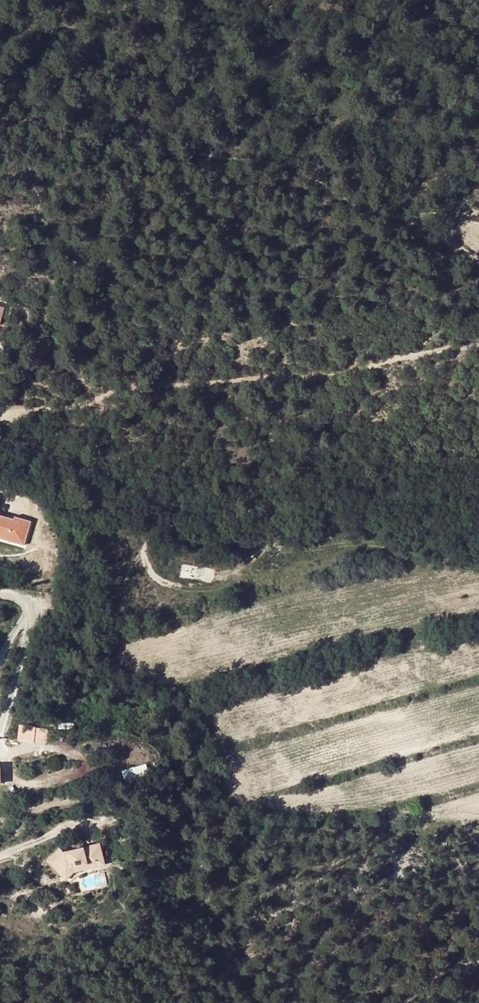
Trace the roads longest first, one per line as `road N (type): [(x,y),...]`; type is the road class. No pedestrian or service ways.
road 1 (unclassified): [(478,492),(211,515),(144,498),(0,430)]

